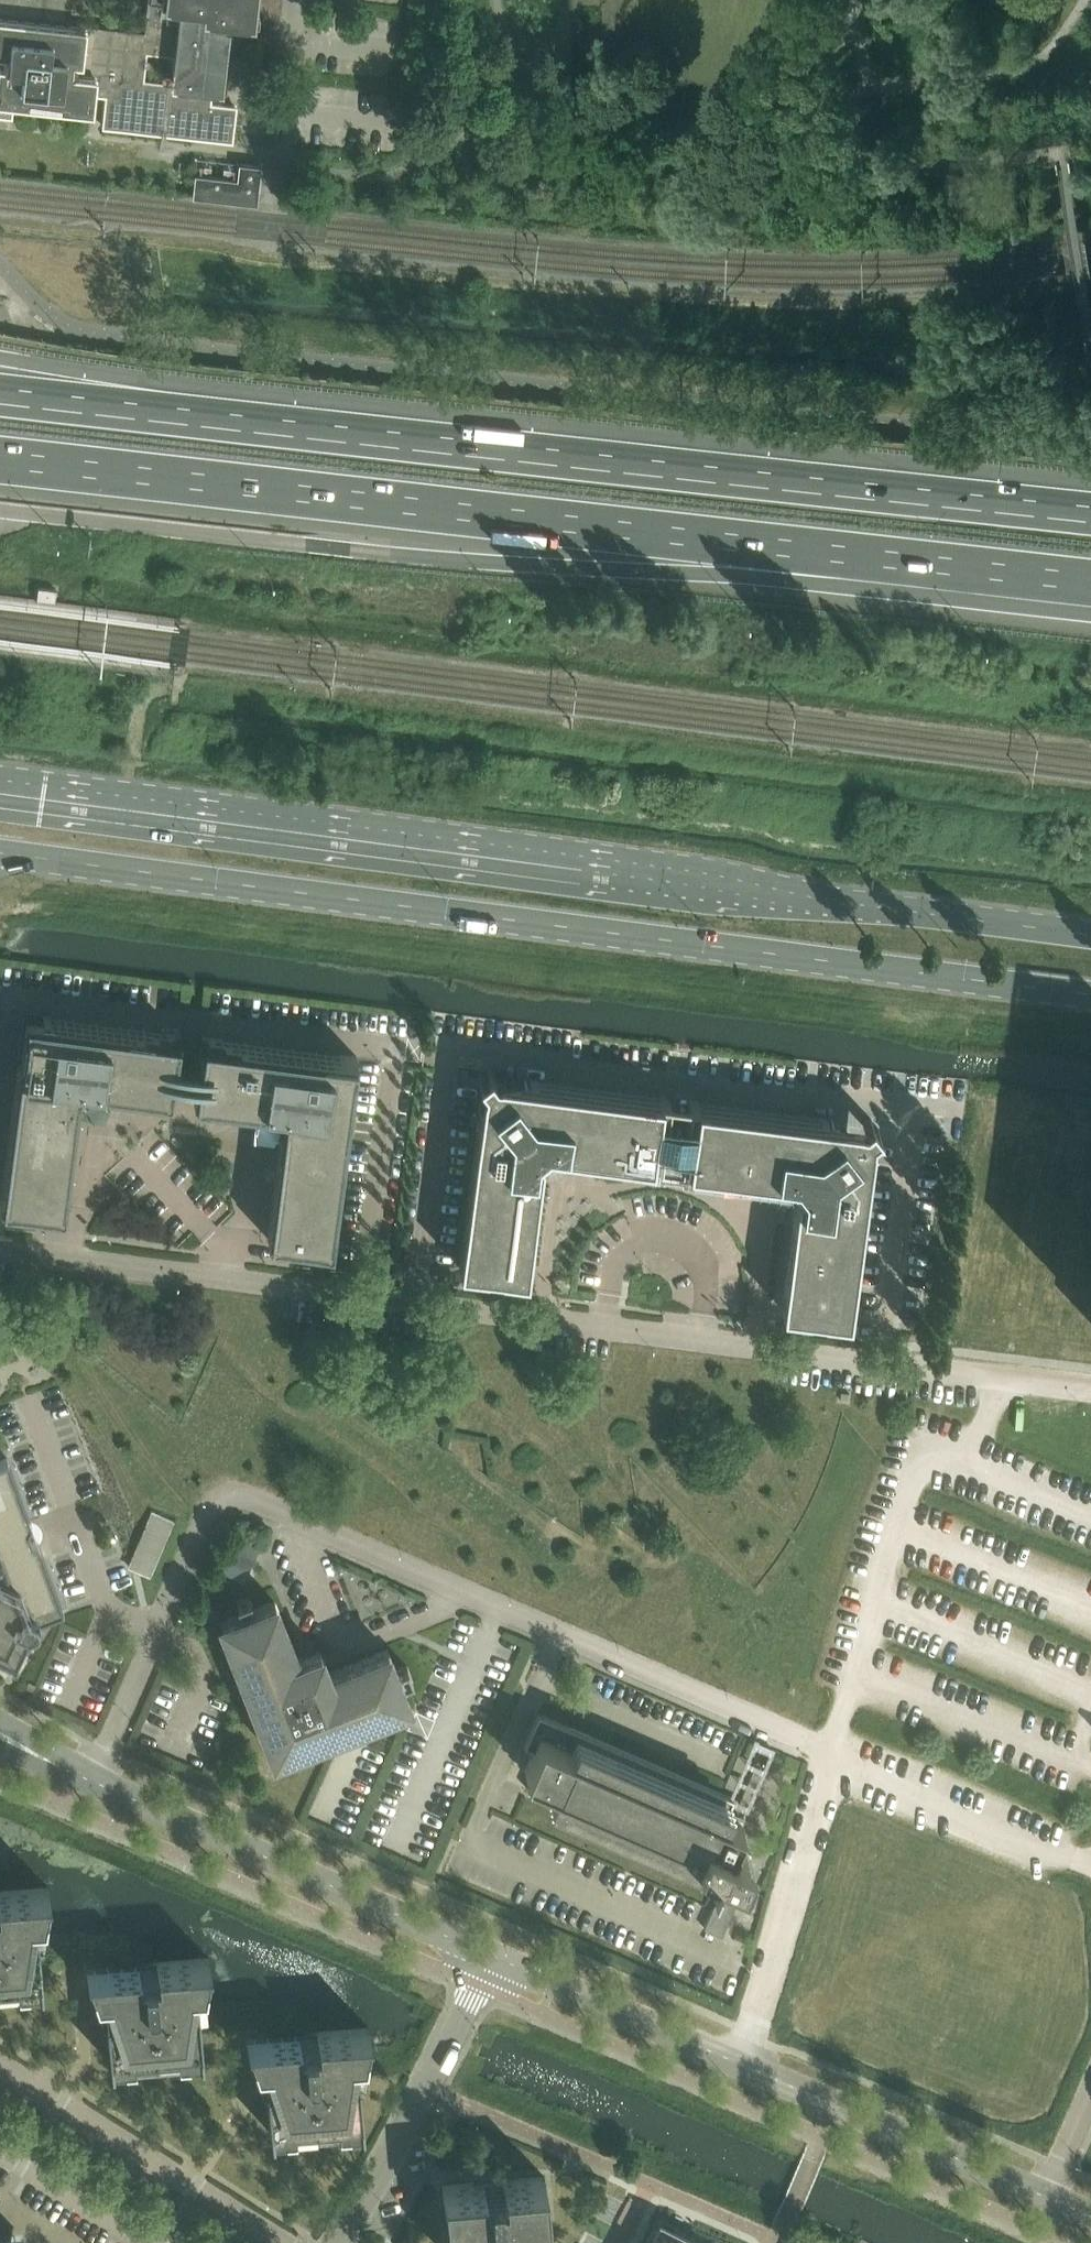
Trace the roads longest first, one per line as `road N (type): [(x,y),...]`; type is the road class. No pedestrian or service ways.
road 1 (residential): [(83,1777),(204,1516),(224,1500),(250,1500),(838,1761),(1090,1857)]
road 2 (primary): [(0,851),(1090,995)]
road 3 (residential): [(1090,1388),(0,1246)]
road 4 (primary): [(1090,934),(0,793)]
road 5 (motorway): [(0,458),(1090,581)]
road 6 (motorway): [(1090,507),(0,388)]
road 7 (tertiary): [(1048,2197),(489,1954)]
road 8 (tertiary): [(489,1954),(83,1777)]
road 9 (residential): [(286,2242),(0,2064)]
road 10 (residential): [(336,2242),(489,1954)]
road 11 (residential): [(149,2242),(0,2152)]

